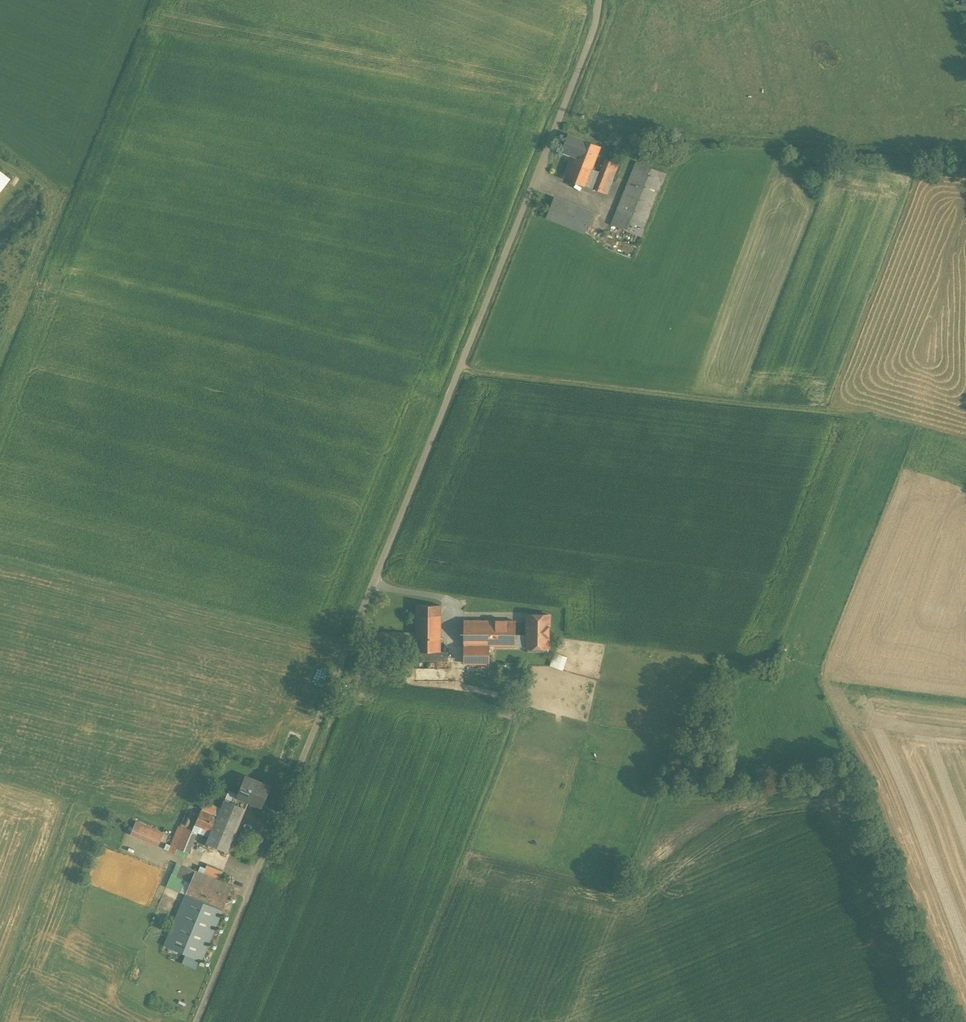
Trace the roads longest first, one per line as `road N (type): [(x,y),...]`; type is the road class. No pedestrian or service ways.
road 1 (unclassified): [(598,0),(586,52),(196,1021)]

